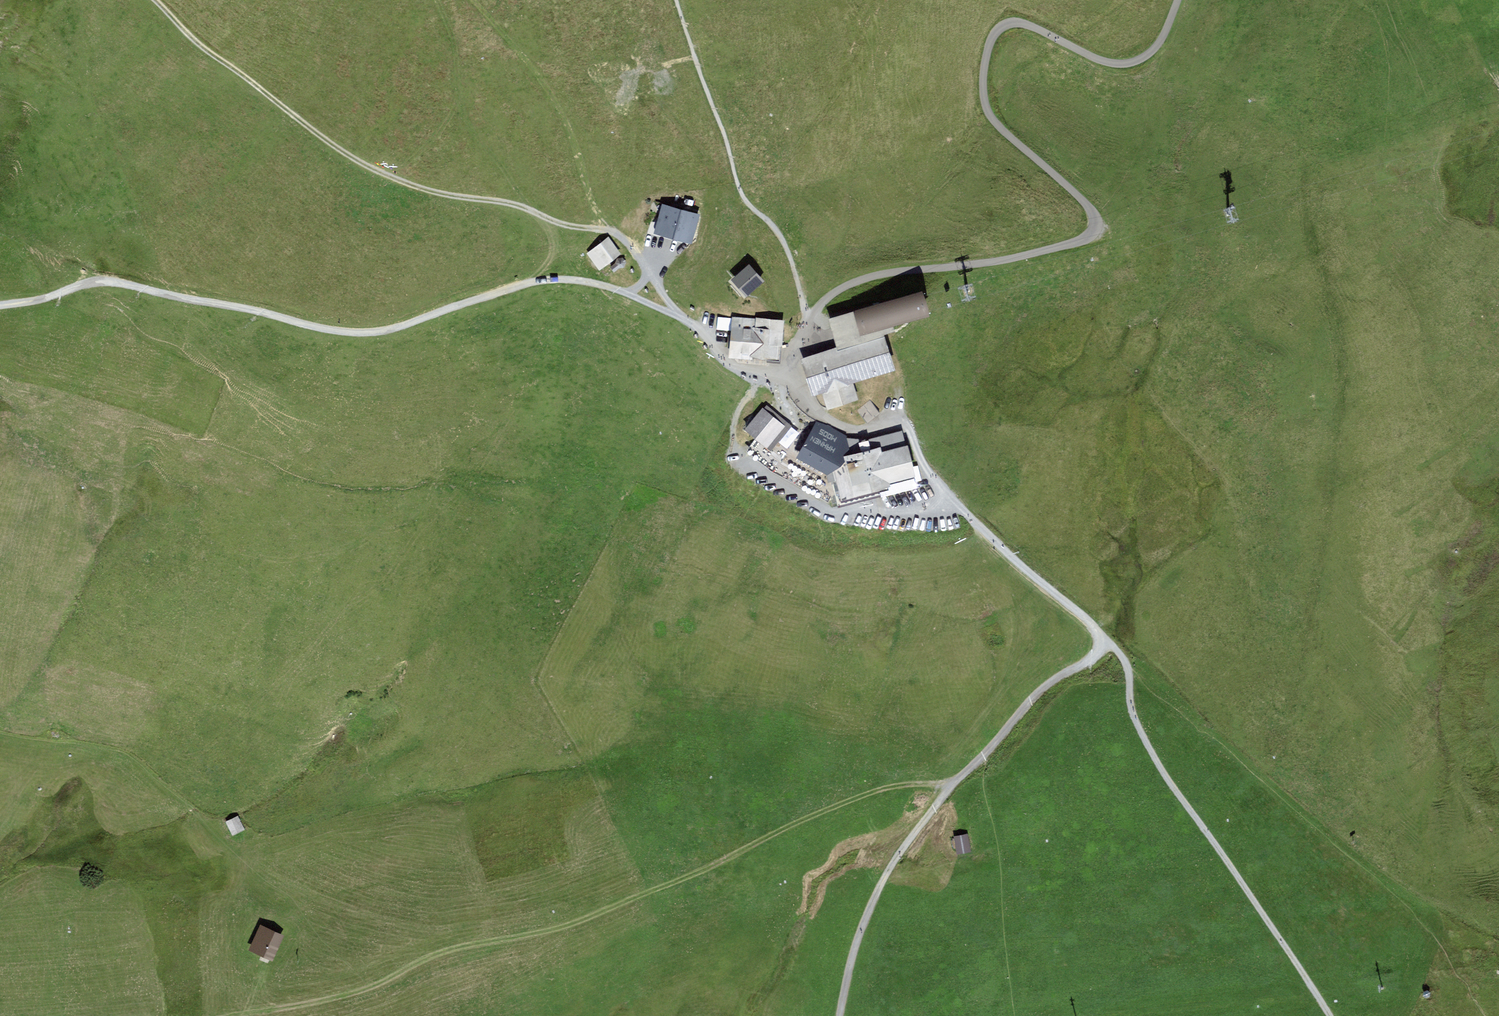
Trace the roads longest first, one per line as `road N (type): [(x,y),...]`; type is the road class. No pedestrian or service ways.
road 1 (track): [(807,325),(787,368),(775,373),(738,367),(693,325),(630,294),(560,280),(373,334),(94,281),(0,308)]
road 2 (track): [(807,325),(827,297),(877,275),(987,263),(1090,237),(1097,220),(1090,209),(988,111),(989,44),(1015,22),(1109,63),(1134,62),(1155,51),(1179,0)]
road 3 (track): [(957,783),(857,799),(566,927),(452,949),(329,1000),(236,1015)]
road 4 (track): [(155,0),(208,51),(383,174),(616,233),(677,316)]
road 5 (track): [(839,1015),(868,914),(904,849),(1032,700),(1106,642)]
road 6 (track): [(1106,642),(948,499),(901,418),(858,431),(830,420),(810,408),(787,368)]
road 7 (track): [(1106,642),(1126,663),(1131,708),(1152,754),(1329,1015)]
road 8 (track): [(284,892),(127,756),(0,733)]

